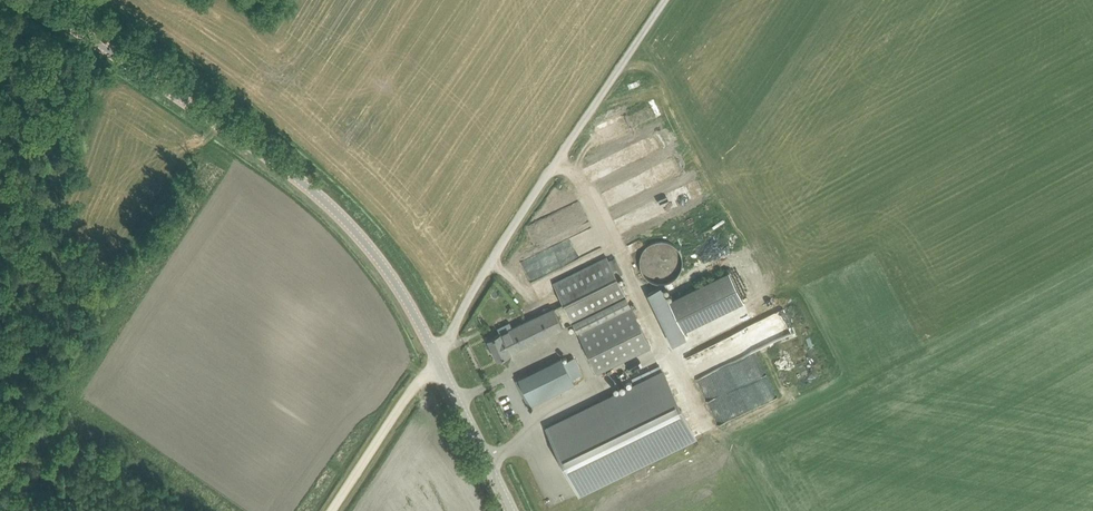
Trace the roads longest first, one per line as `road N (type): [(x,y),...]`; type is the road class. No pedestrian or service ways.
road 1 (tertiary): [(512,510),(393,275),(338,212),(30,0)]
road 2 (track): [(332,510),(666,0)]

